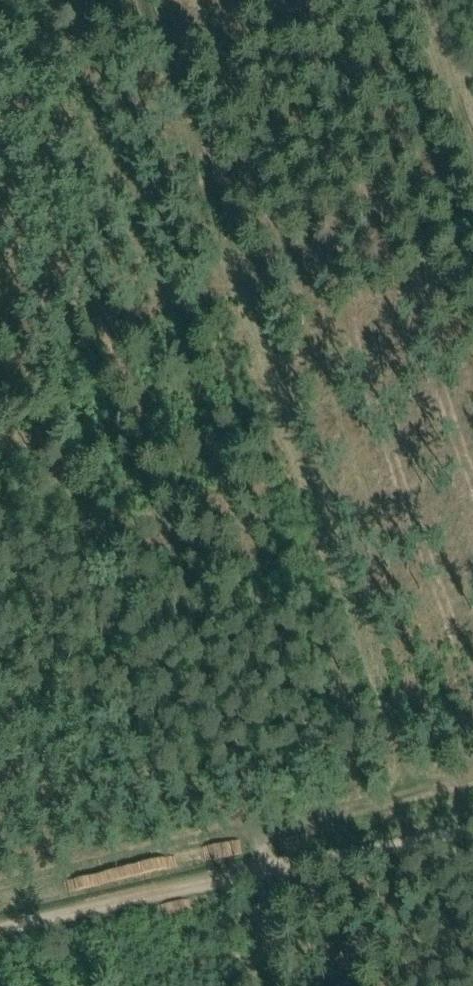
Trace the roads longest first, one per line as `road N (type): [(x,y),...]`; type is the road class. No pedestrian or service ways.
road 1 (track): [(0,932),(472,824)]

